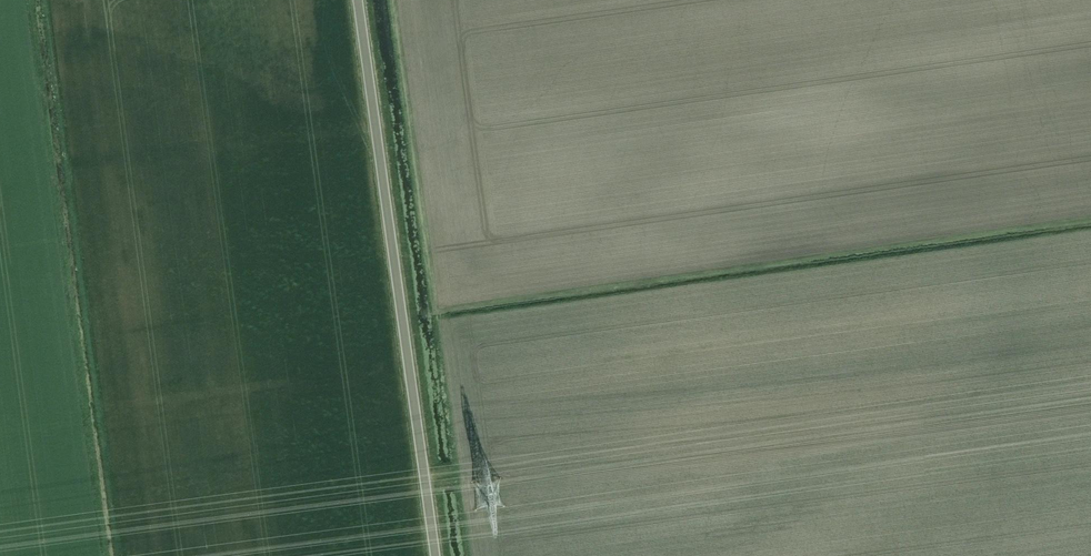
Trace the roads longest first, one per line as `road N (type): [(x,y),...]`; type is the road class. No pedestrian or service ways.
road 1 (unclassified): [(436,555),(358,0)]

